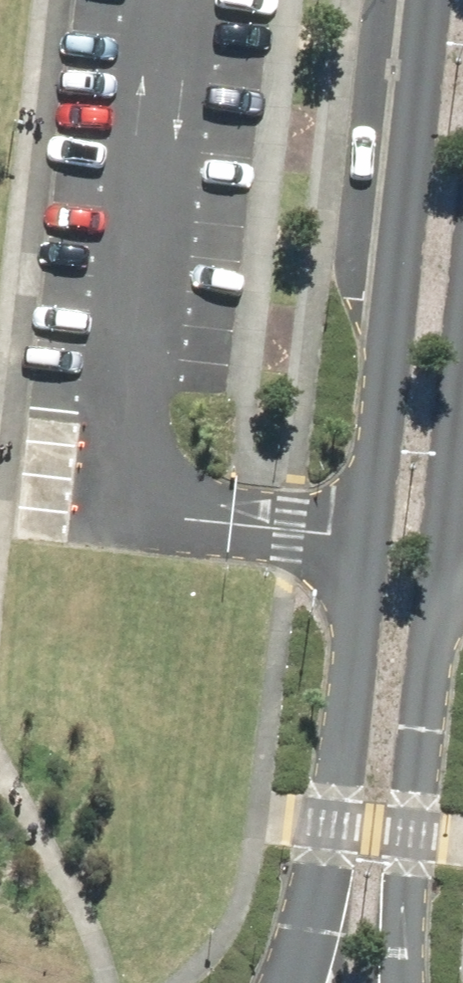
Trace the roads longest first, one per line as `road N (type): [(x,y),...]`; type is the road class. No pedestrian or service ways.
road 1 (unclassified): [(313,982),(372,548),(428,0)]
road 2 (unclassified): [(462,406),(410,829),(412,982)]

